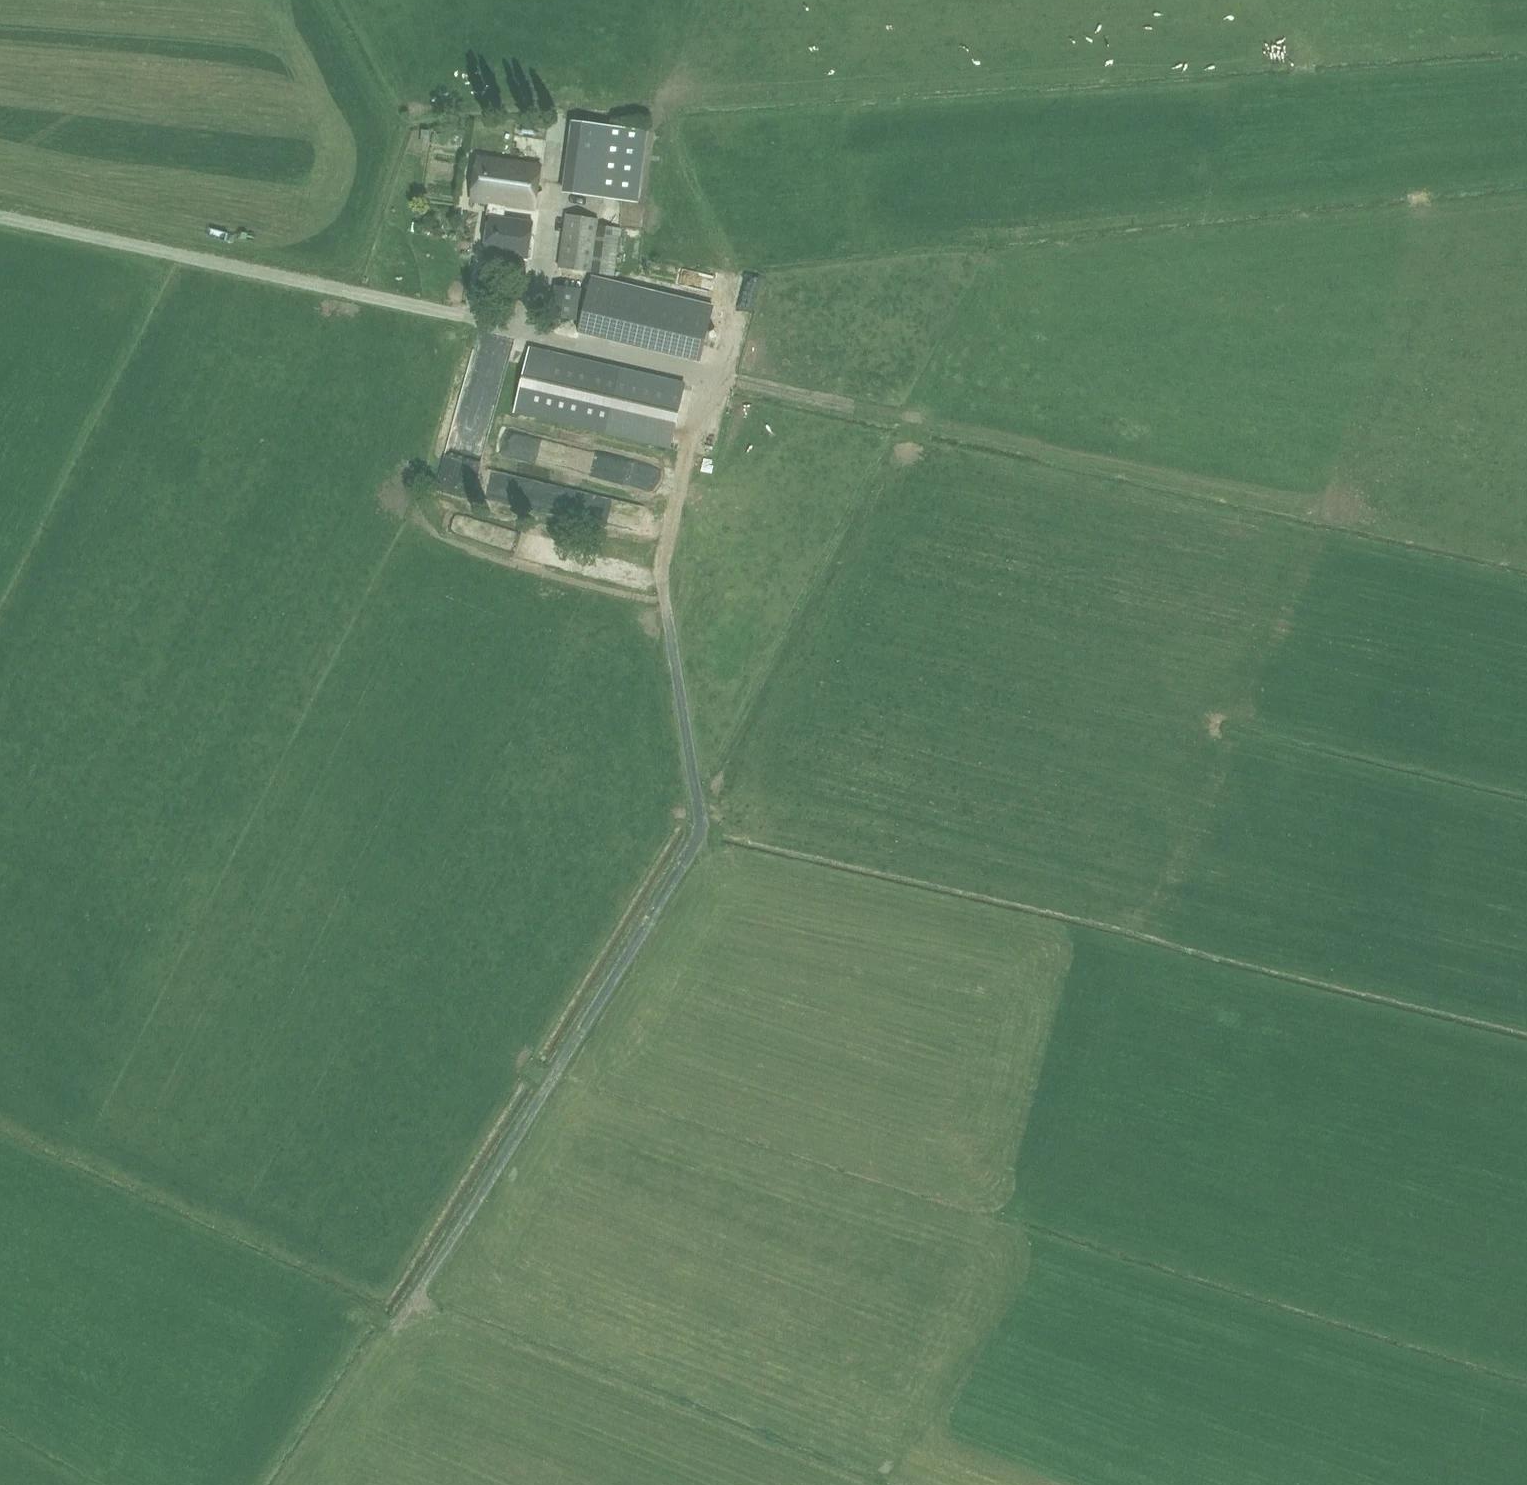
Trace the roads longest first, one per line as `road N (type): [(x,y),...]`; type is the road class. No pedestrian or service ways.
road 1 (track): [(400,1323),(698,837),(663,577)]
road 2 (unclassified): [(0,218),(469,316)]
road 3 (track): [(469,316),(708,375),(663,577)]

